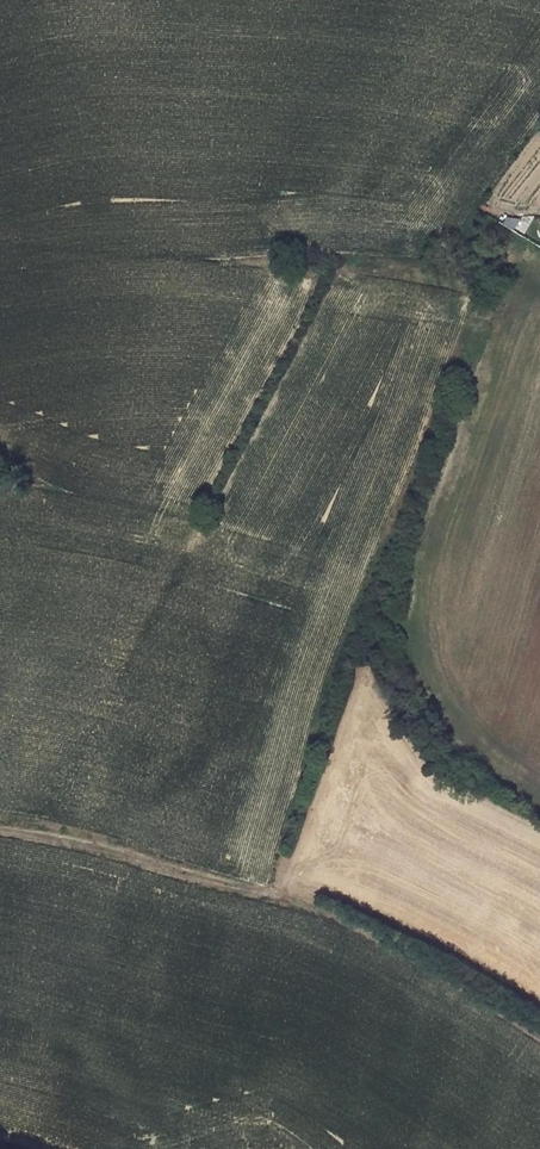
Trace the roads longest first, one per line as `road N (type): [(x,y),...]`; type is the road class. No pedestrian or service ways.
road 1 (track): [(539,1037),(317,908),(111,849),(0,831)]
road 2 (track): [(539,814),(450,765),(364,628)]

